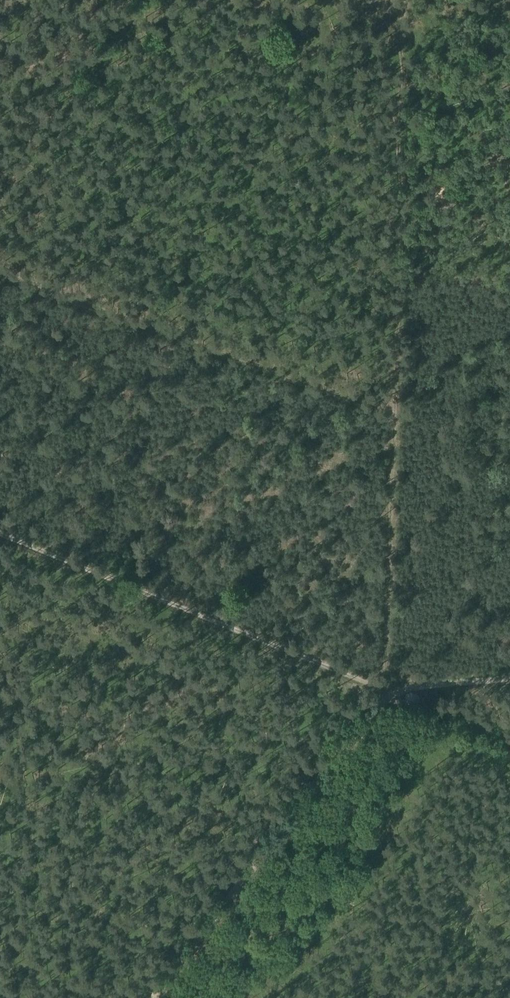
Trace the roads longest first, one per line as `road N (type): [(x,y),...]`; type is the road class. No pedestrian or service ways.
road 1 (track): [(404,0),(383,689)]
road 2 (track): [(0,273),(394,417)]
road 3 (track): [(383,689),(0,533)]
road 4 (track): [(383,689),(509,677)]

